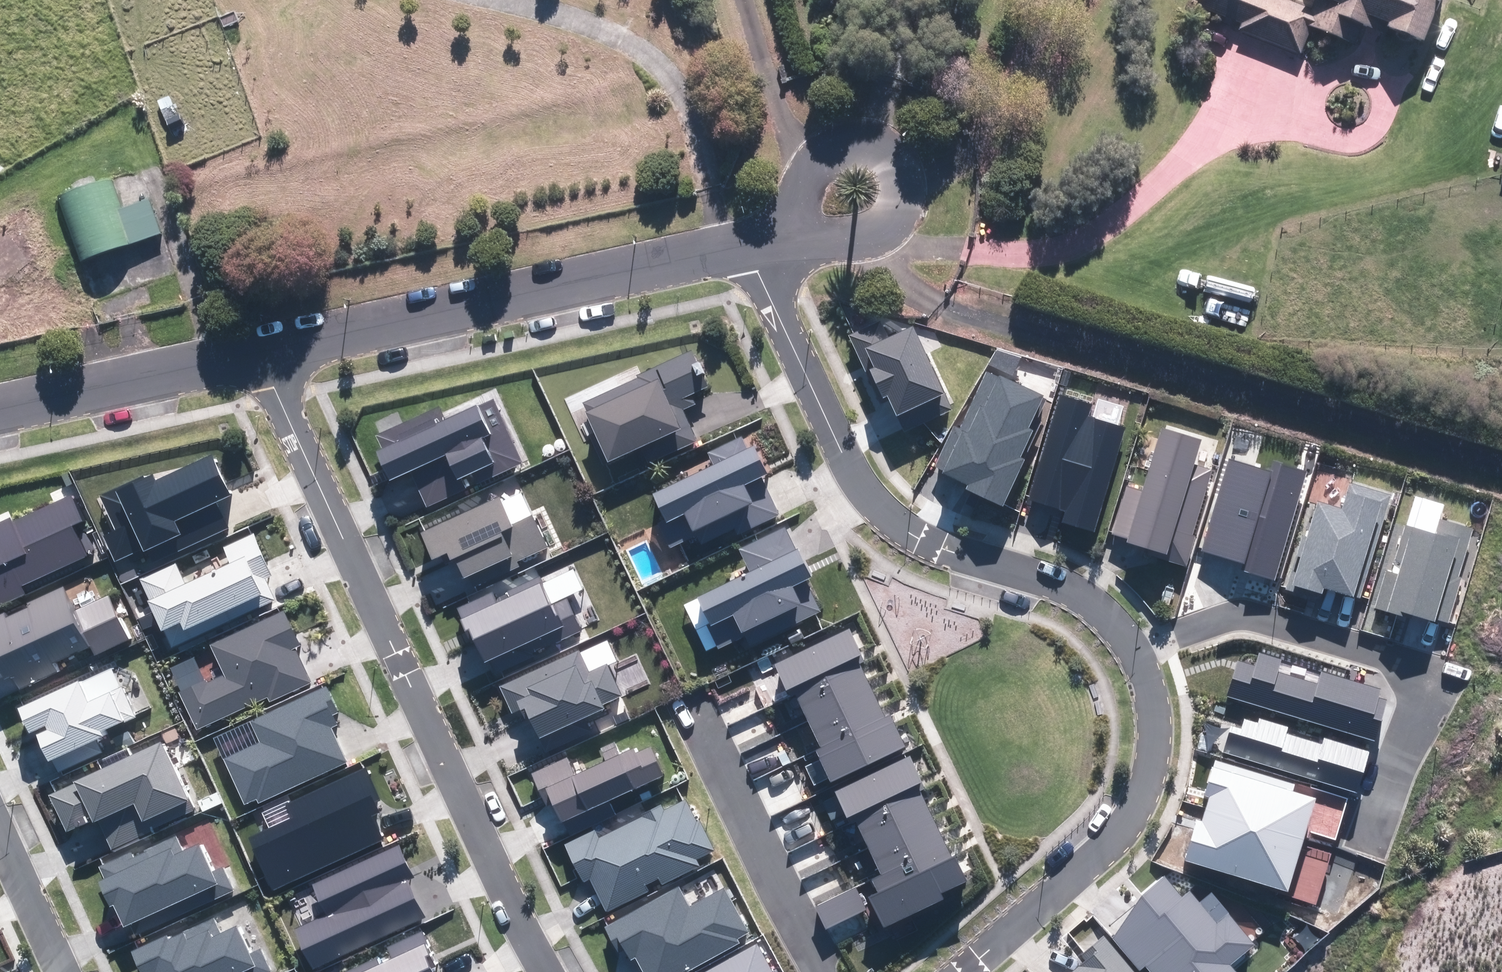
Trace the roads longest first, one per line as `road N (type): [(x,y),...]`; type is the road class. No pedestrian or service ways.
road 1 (residential): [(267,352),(553,971)]
road 2 (track): [(876,239),(920,290),(961,314),(1501,467)]
road 3 (residential): [(1138,653),(1080,595),(957,551),(889,514),(854,468),(749,245)]
road 4 (residential): [(267,352),(749,245)]
road 5 (residential): [(1138,653),(1220,618),(1249,614),(1411,662),(1429,694),(1373,843)]
road 6 (track): [(894,224),(982,251),(1051,253),(1090,243),(1214,133),(1300,92)]
road 7 (residential): [(961,971),(1131,818),(1152,771),(1156,727),(1138,653)]
road 8 (track): [(721,251),(685,97),(632,48),(493,0)]
road 9 (residential): [(792,232),(796,192),(813,157),(840,142),(872,144),(897,166),(901,211),(876,239),(827,241)]
road 10 (residential): [(827,971),(695,716)]
road 11 (residential): [(0,408),(267,352)]
road 12 (track): [(1374,131),(1346,142),(1317,133),(1301,107),(1312,67),(1337,54),(1375,66),(1388,91),(1383,119)]
road 13 (track): [(904,181),(967,152),(1061,0)]
road 14 (track): [(746,0),(780,112),(813,157)]
road 15 (residential): [(0,827),(66,971)]
road 16 (track): [(855,140),(894,51),(906,0)]

